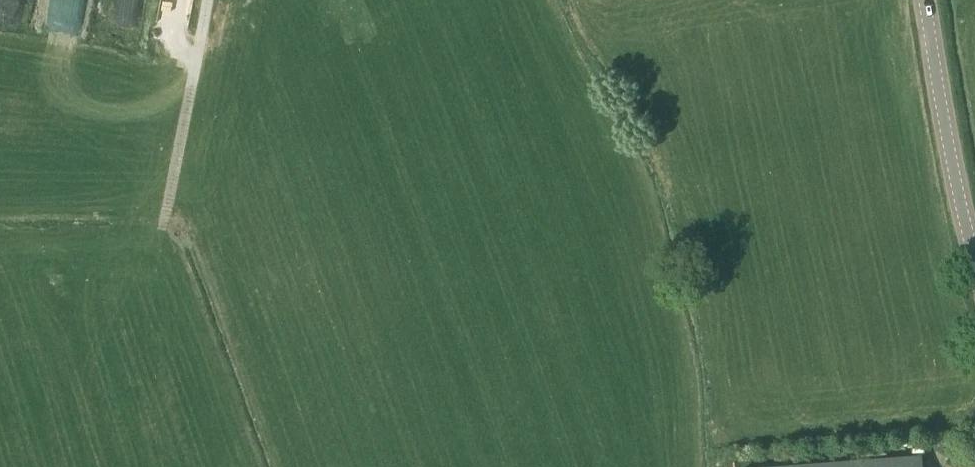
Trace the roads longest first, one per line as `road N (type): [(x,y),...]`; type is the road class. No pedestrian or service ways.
road 1 (tertiary): [(974,260),(925,0)]

